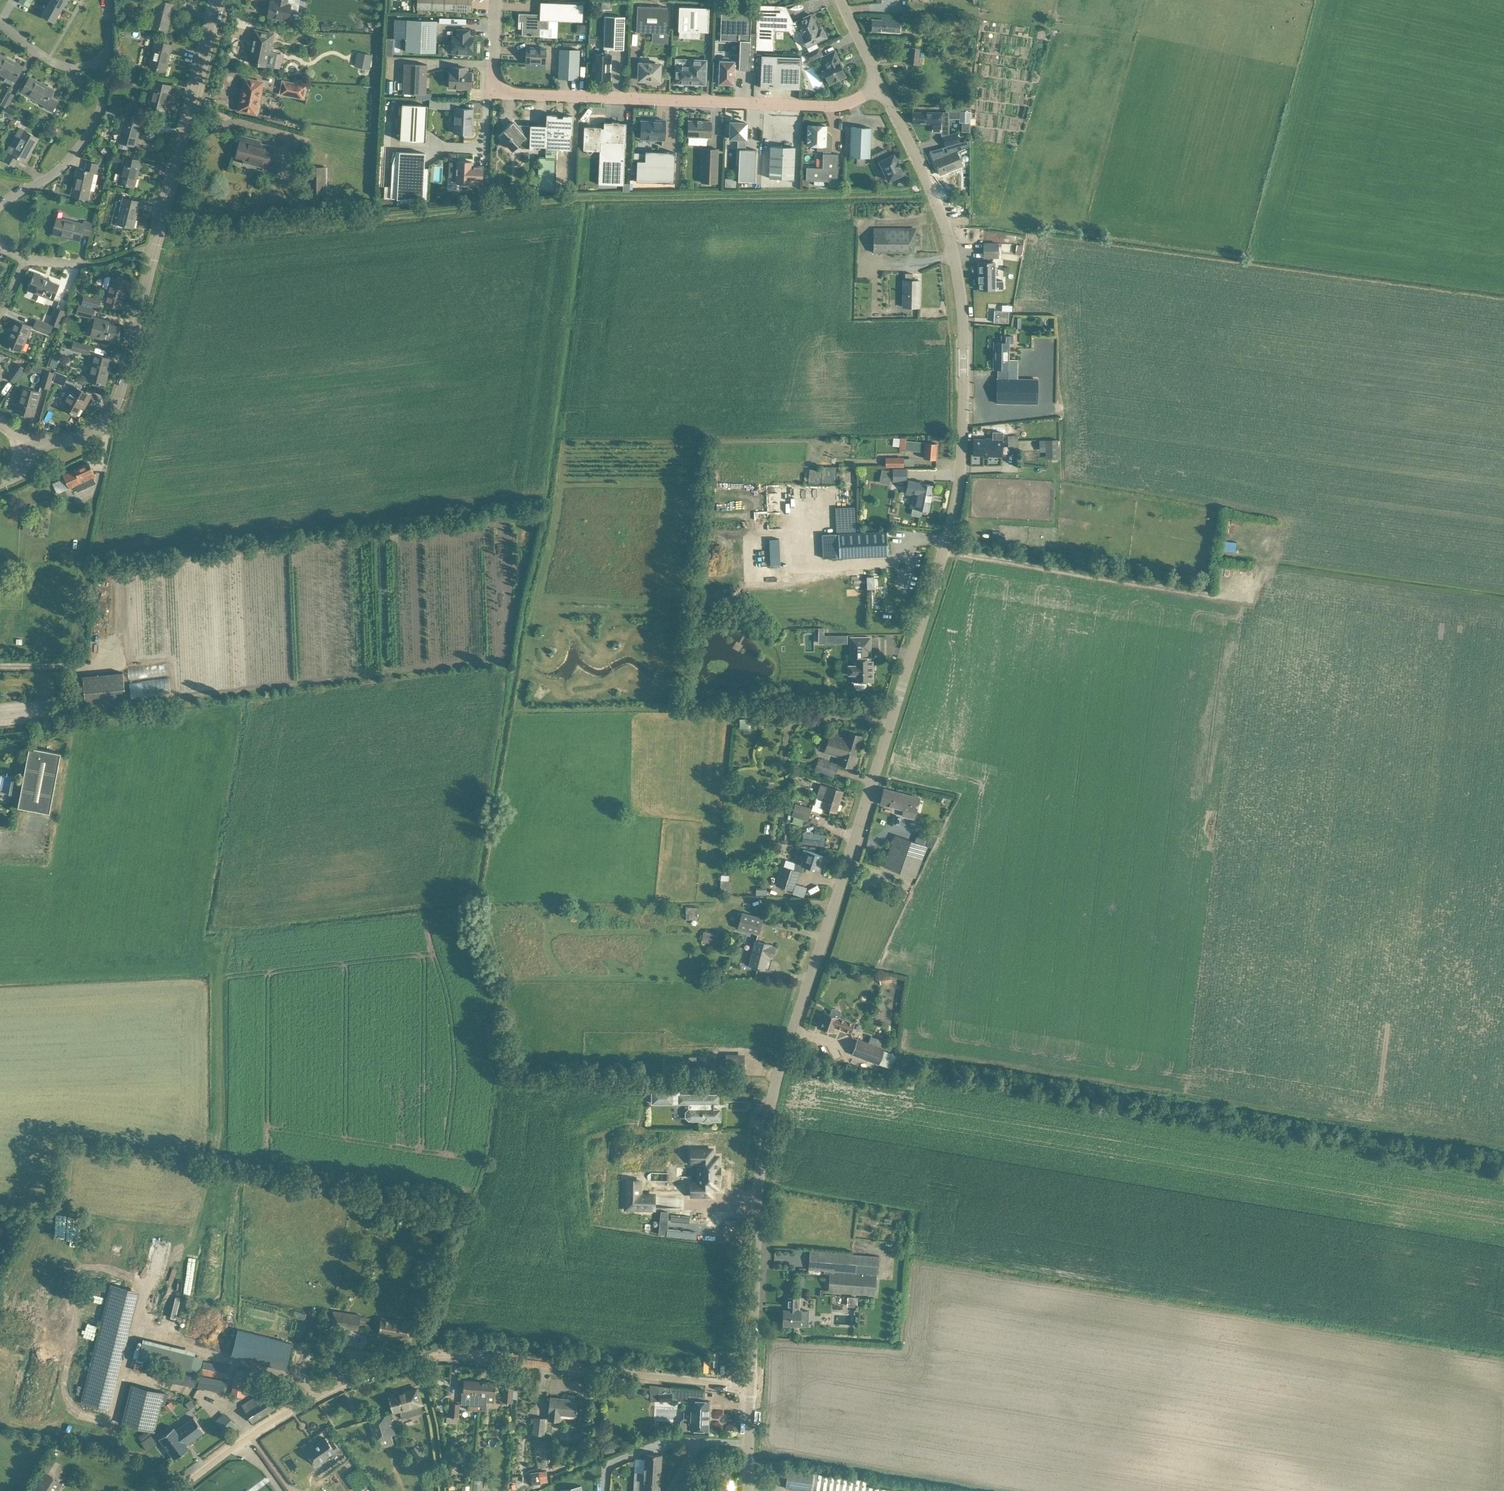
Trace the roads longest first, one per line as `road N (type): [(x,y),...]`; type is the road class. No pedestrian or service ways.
road 1 (unclassified): [(750,1385),(767,1122),(945,551),(959,475),(959,282),(939,204),(880,88)]
road 2 (unclassified): [(750,1385),(417,1356),(281,1415),(174,1490)]
road 3 (unclassified): [(27,446),(67,444),(117,393),(219,0)]
road 4 (residential): [(496,87),(508,94),(833,107),(880,88)]
road 5 (track): [(1208,594),(945,551)]
road 6 (residential): [(0,205),(66,164),(94,127),(110,58)]
road 7 (residential): [(402,148),(480,150),(496,87)]
road 8 (residential): [(110,58),(64,65),(0,22)]

